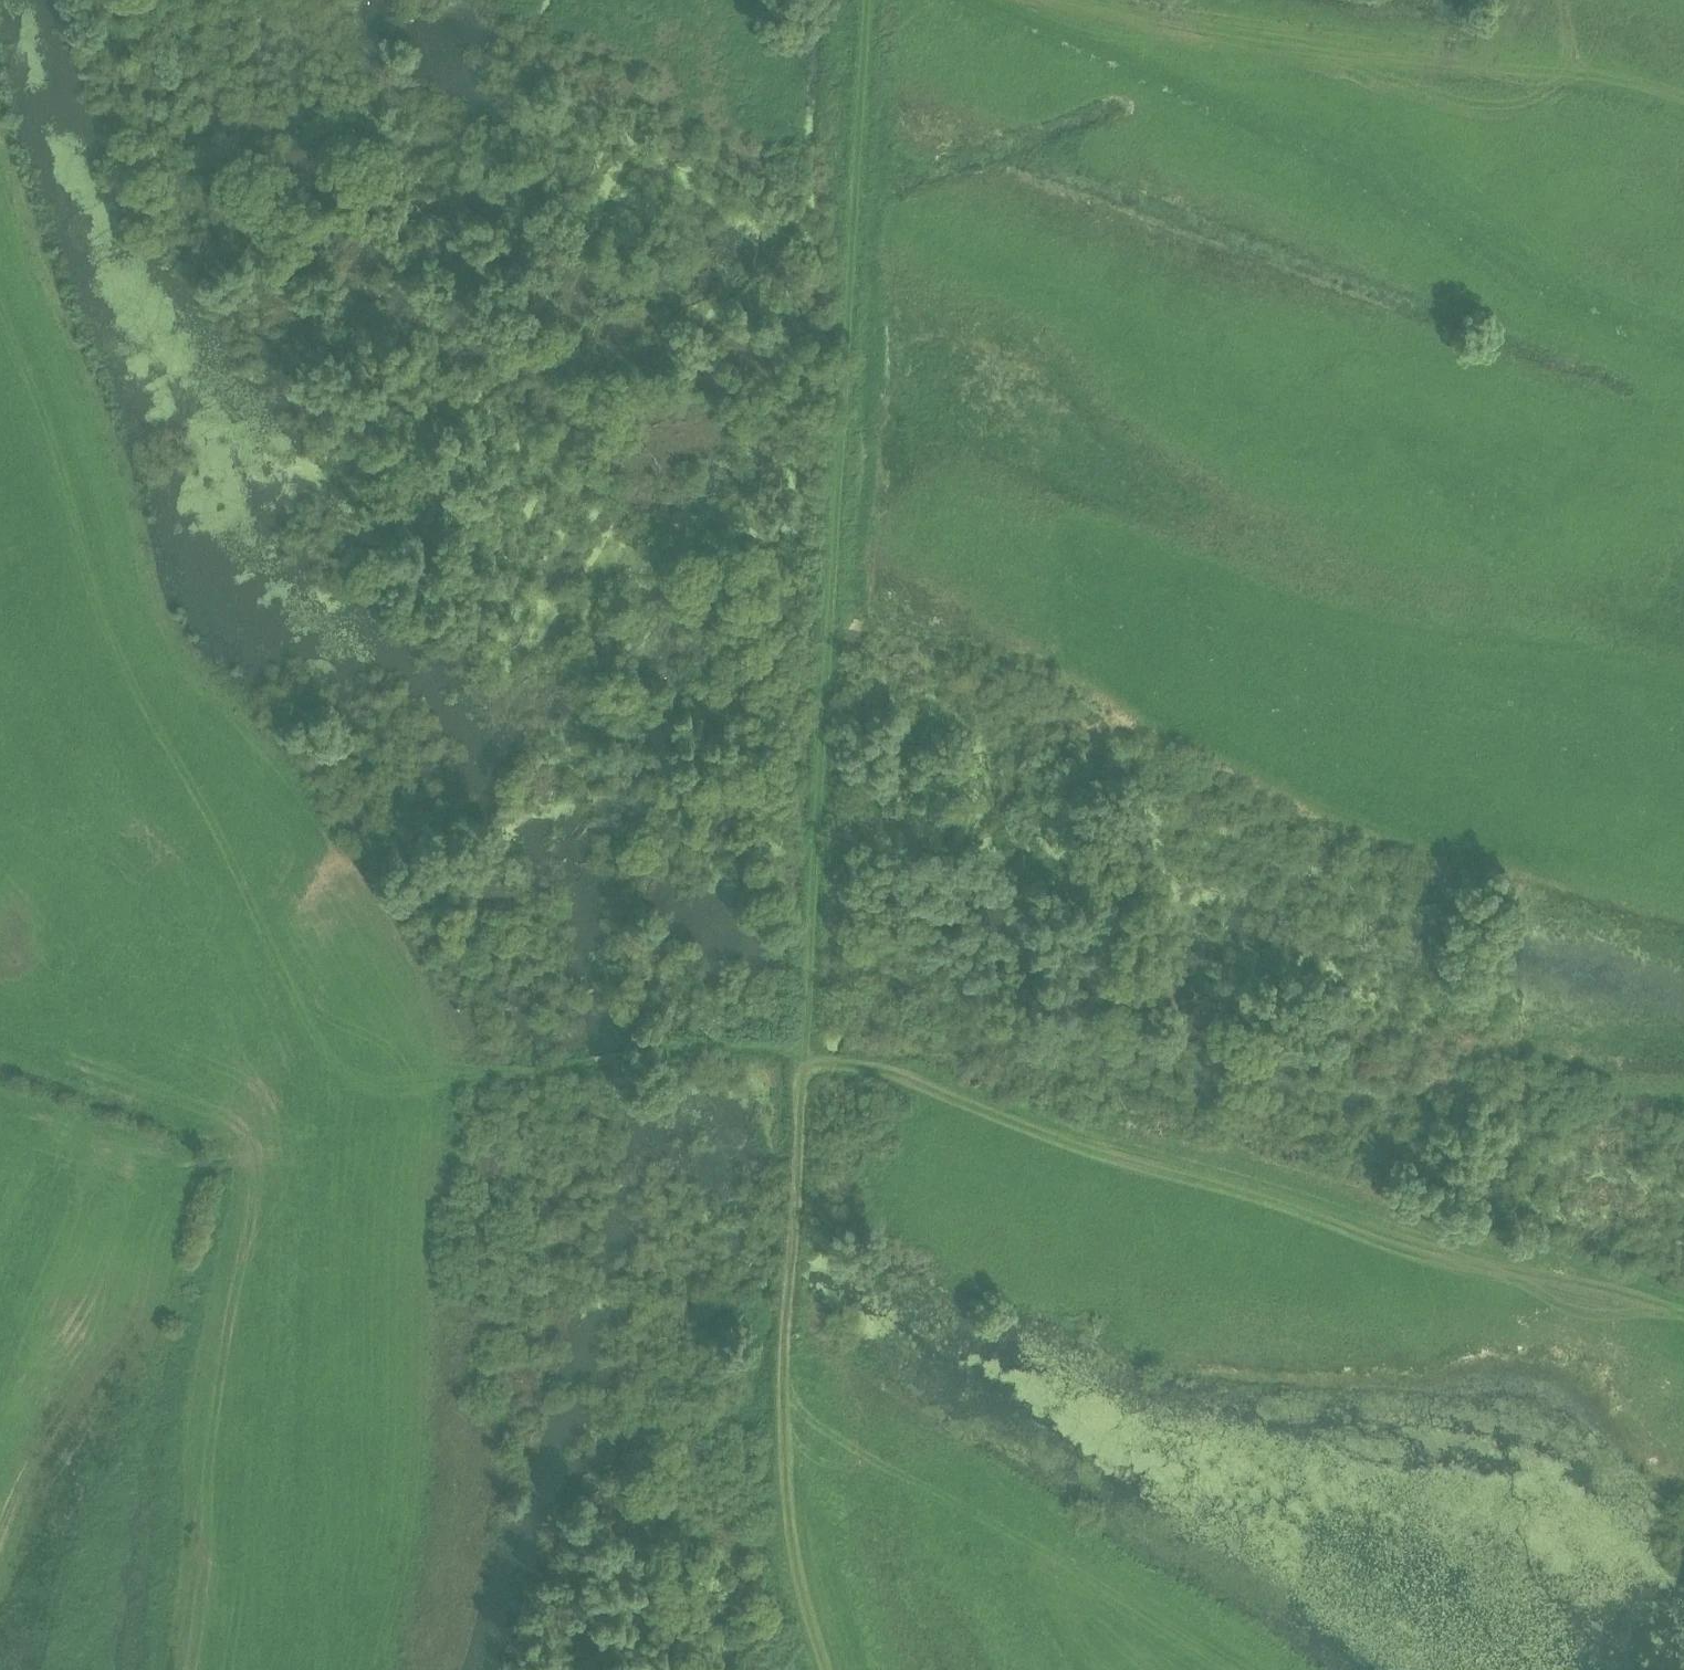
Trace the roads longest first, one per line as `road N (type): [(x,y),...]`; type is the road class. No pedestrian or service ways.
road 1 (track): [(861,0),(788,1314),(787,1537),(821,1669)]
road 2 (track): [(806,1050),(710,1042),(480,1080)]

